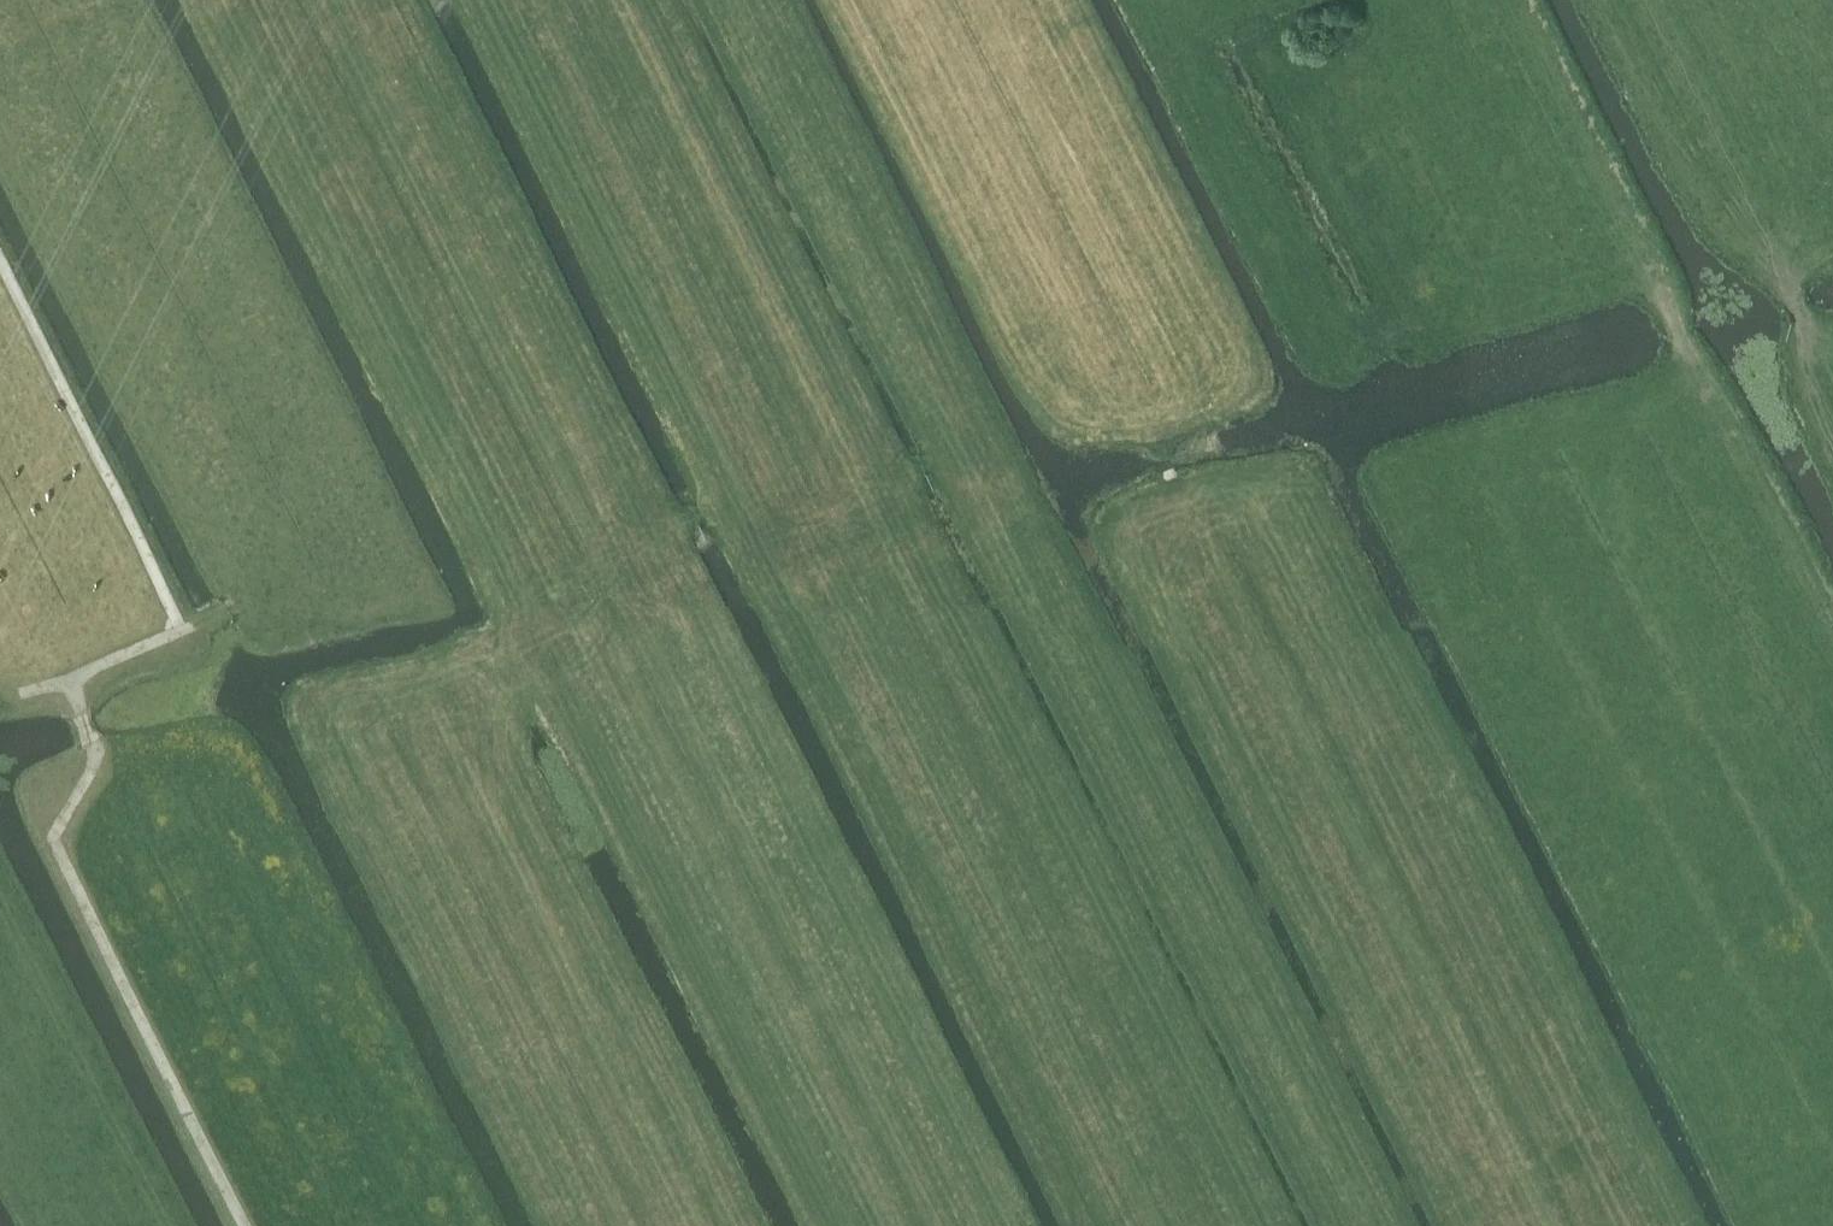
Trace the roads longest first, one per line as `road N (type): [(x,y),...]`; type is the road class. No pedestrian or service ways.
road 1 (track): [(830,1225),(506,603)]
road 2 (track): [(246,1225),(49,839),(95,762),(68,683)]
road 3 (track): [(26,693),(177,634),(176,612),(0,259)]

